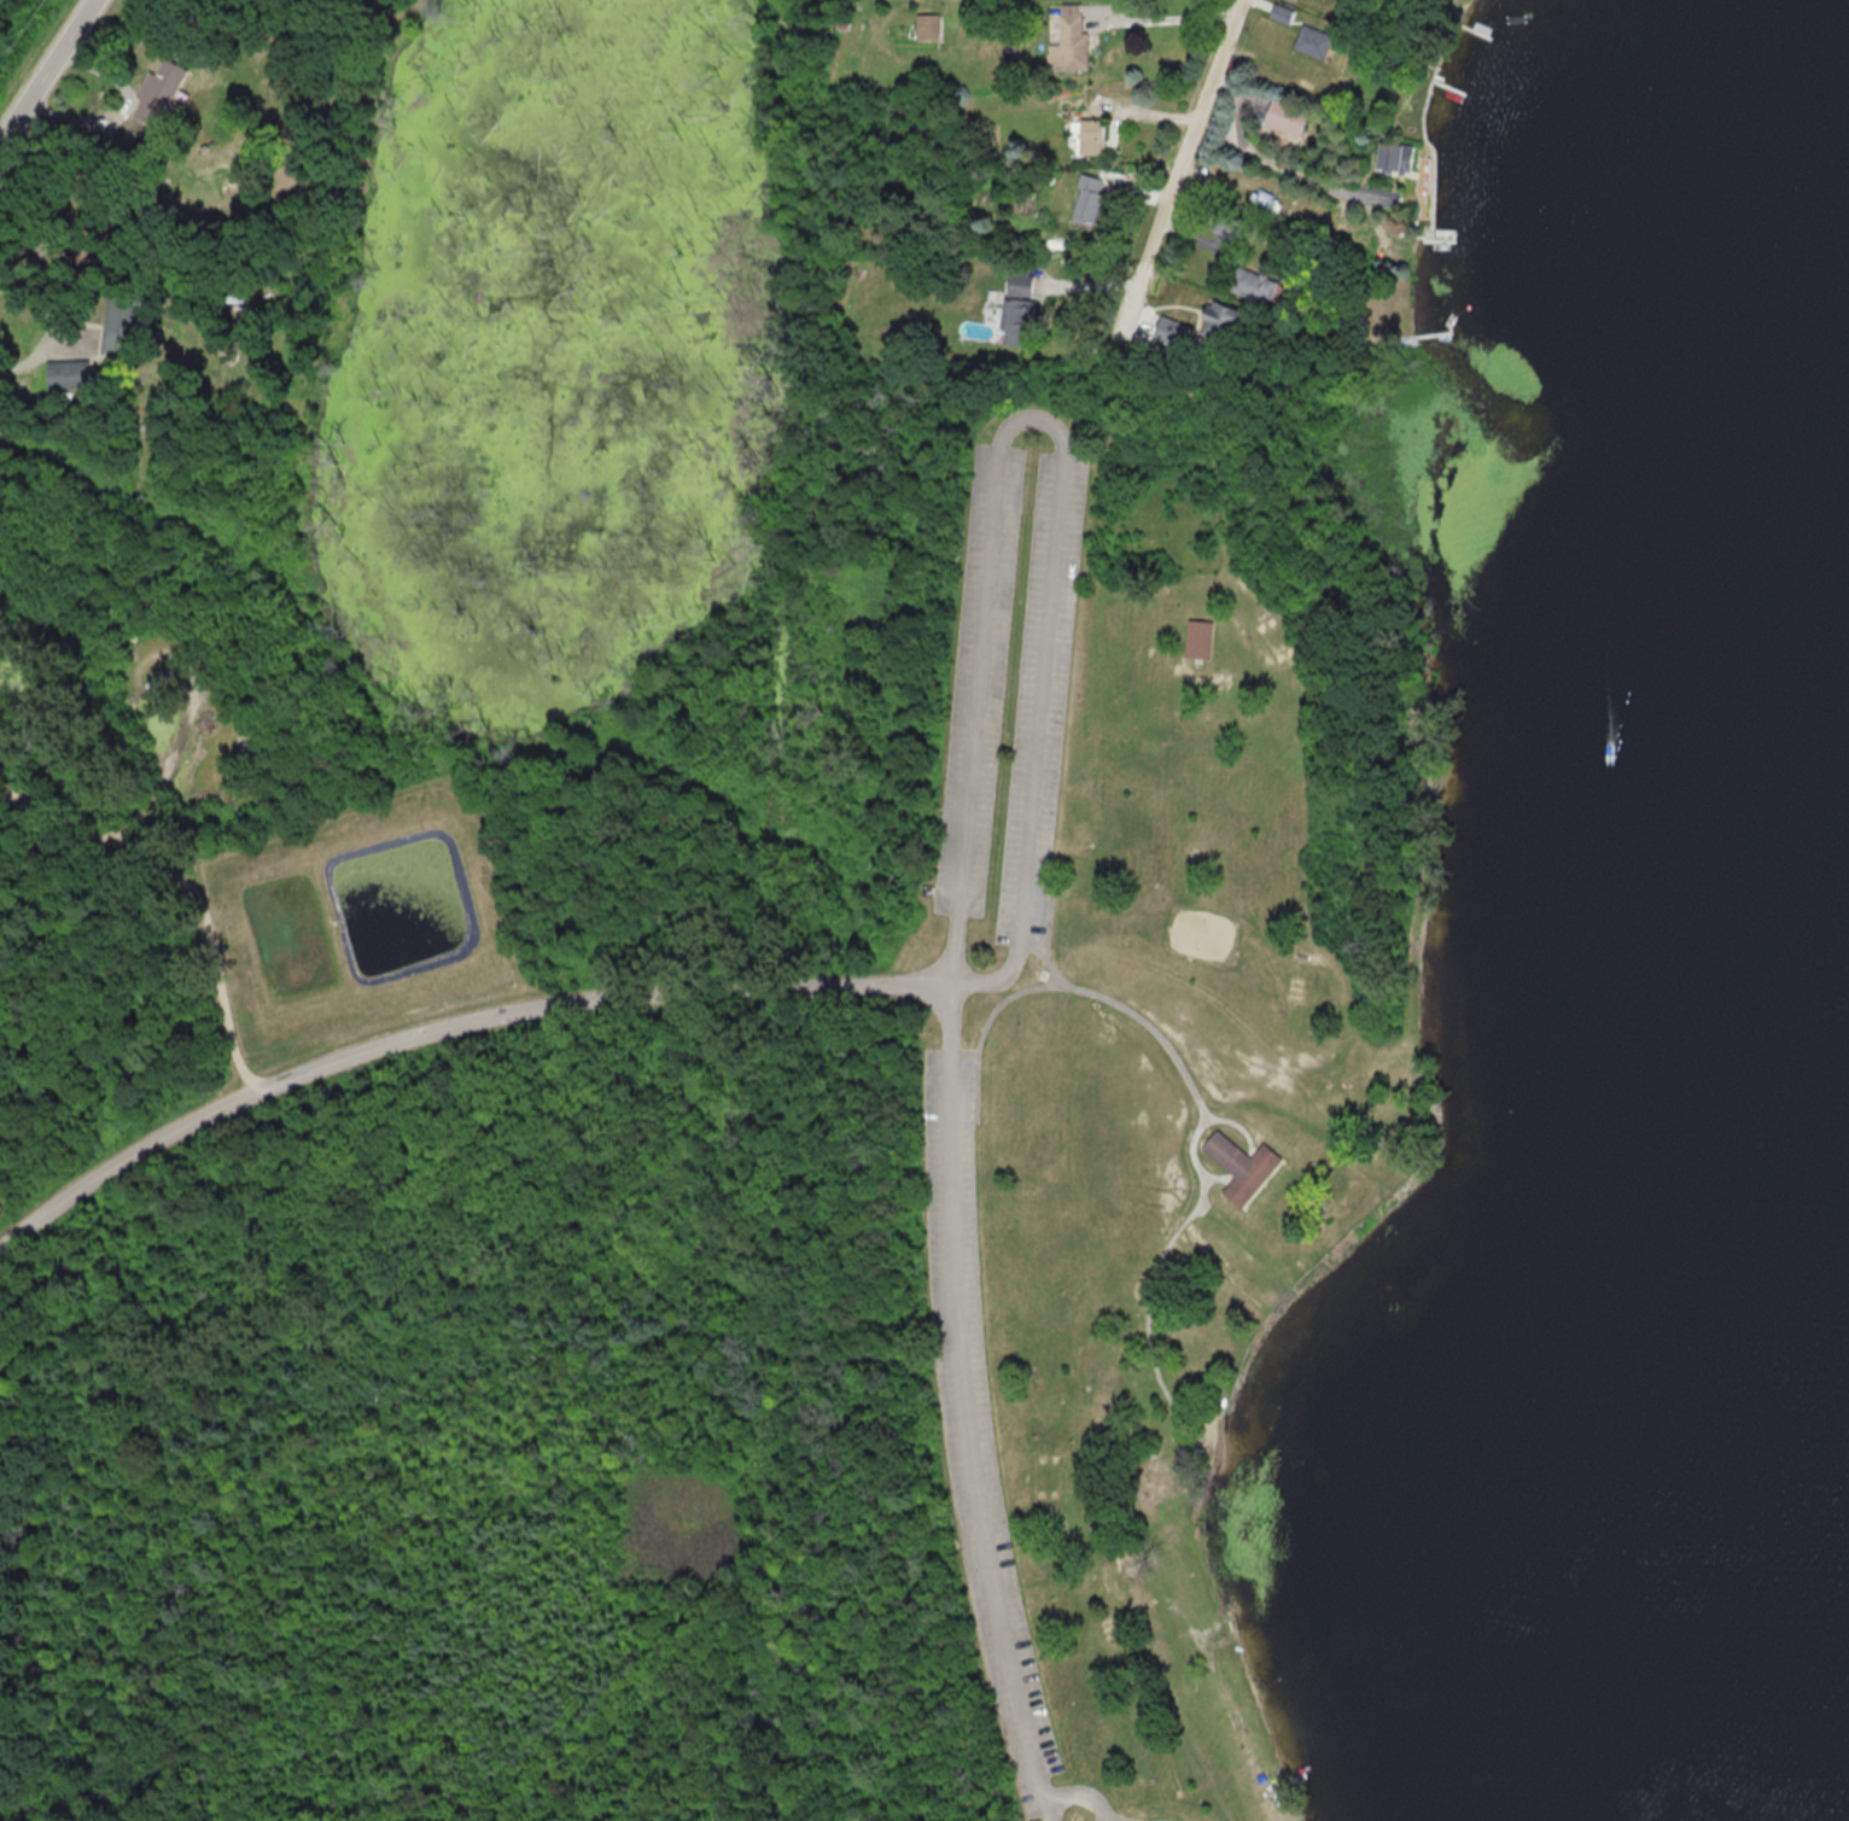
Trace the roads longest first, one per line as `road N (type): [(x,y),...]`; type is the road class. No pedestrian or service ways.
road 1 (residential): [(0,1248),(218,1099),(497,1009),(950,981)]
road 2 (residential): [(1252,0),(1118,348)]
road 3 (tertiary): [(101,0),(0,152)]

